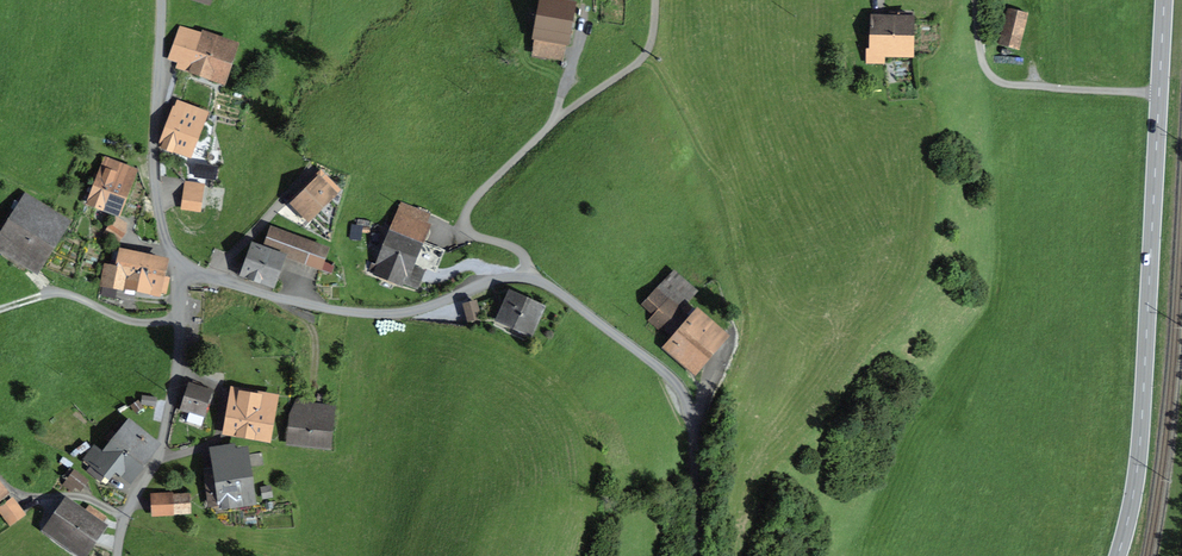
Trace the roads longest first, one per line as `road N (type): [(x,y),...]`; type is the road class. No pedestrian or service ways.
road 1 (residential): [(222,281),(372,315),(409,314),(498,280),(556,292),(661,370),(685,398),(696,555)]
road 2 (primary): [(1164,0),(1140,442),(1118,555)]
road 3 (residential): [(161,0),(154,168),(165,242),(186,267),(222,281)]
road 4 (secondary): [(297,188),(231,257),(222,281)]

